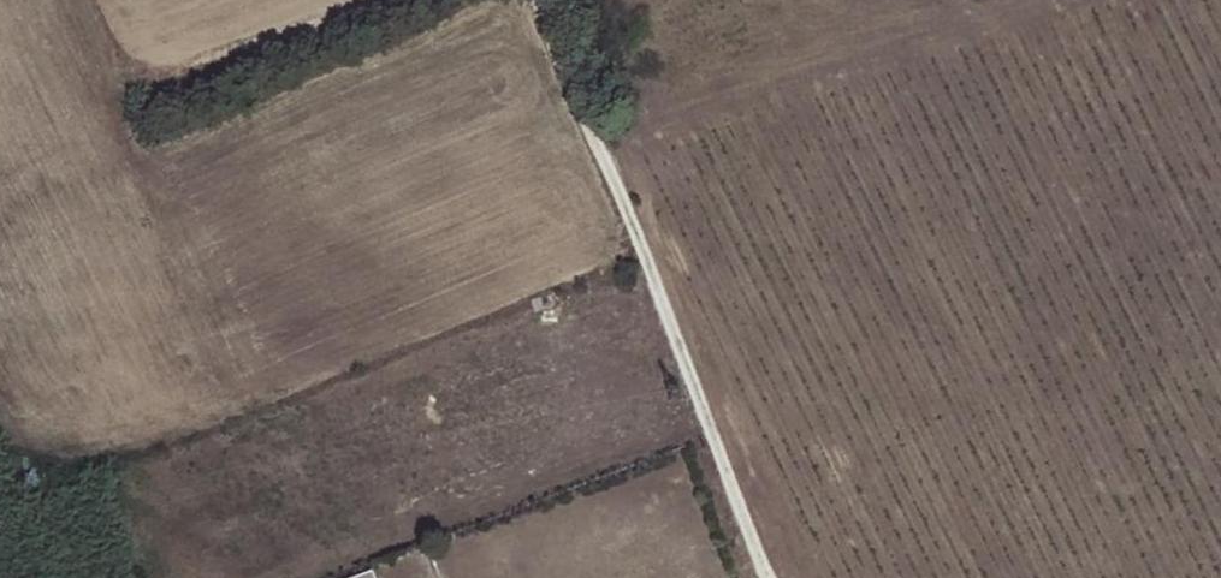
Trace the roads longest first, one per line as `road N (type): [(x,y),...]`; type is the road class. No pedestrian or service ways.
road 1 (track): [(549,0),(767,577)]

